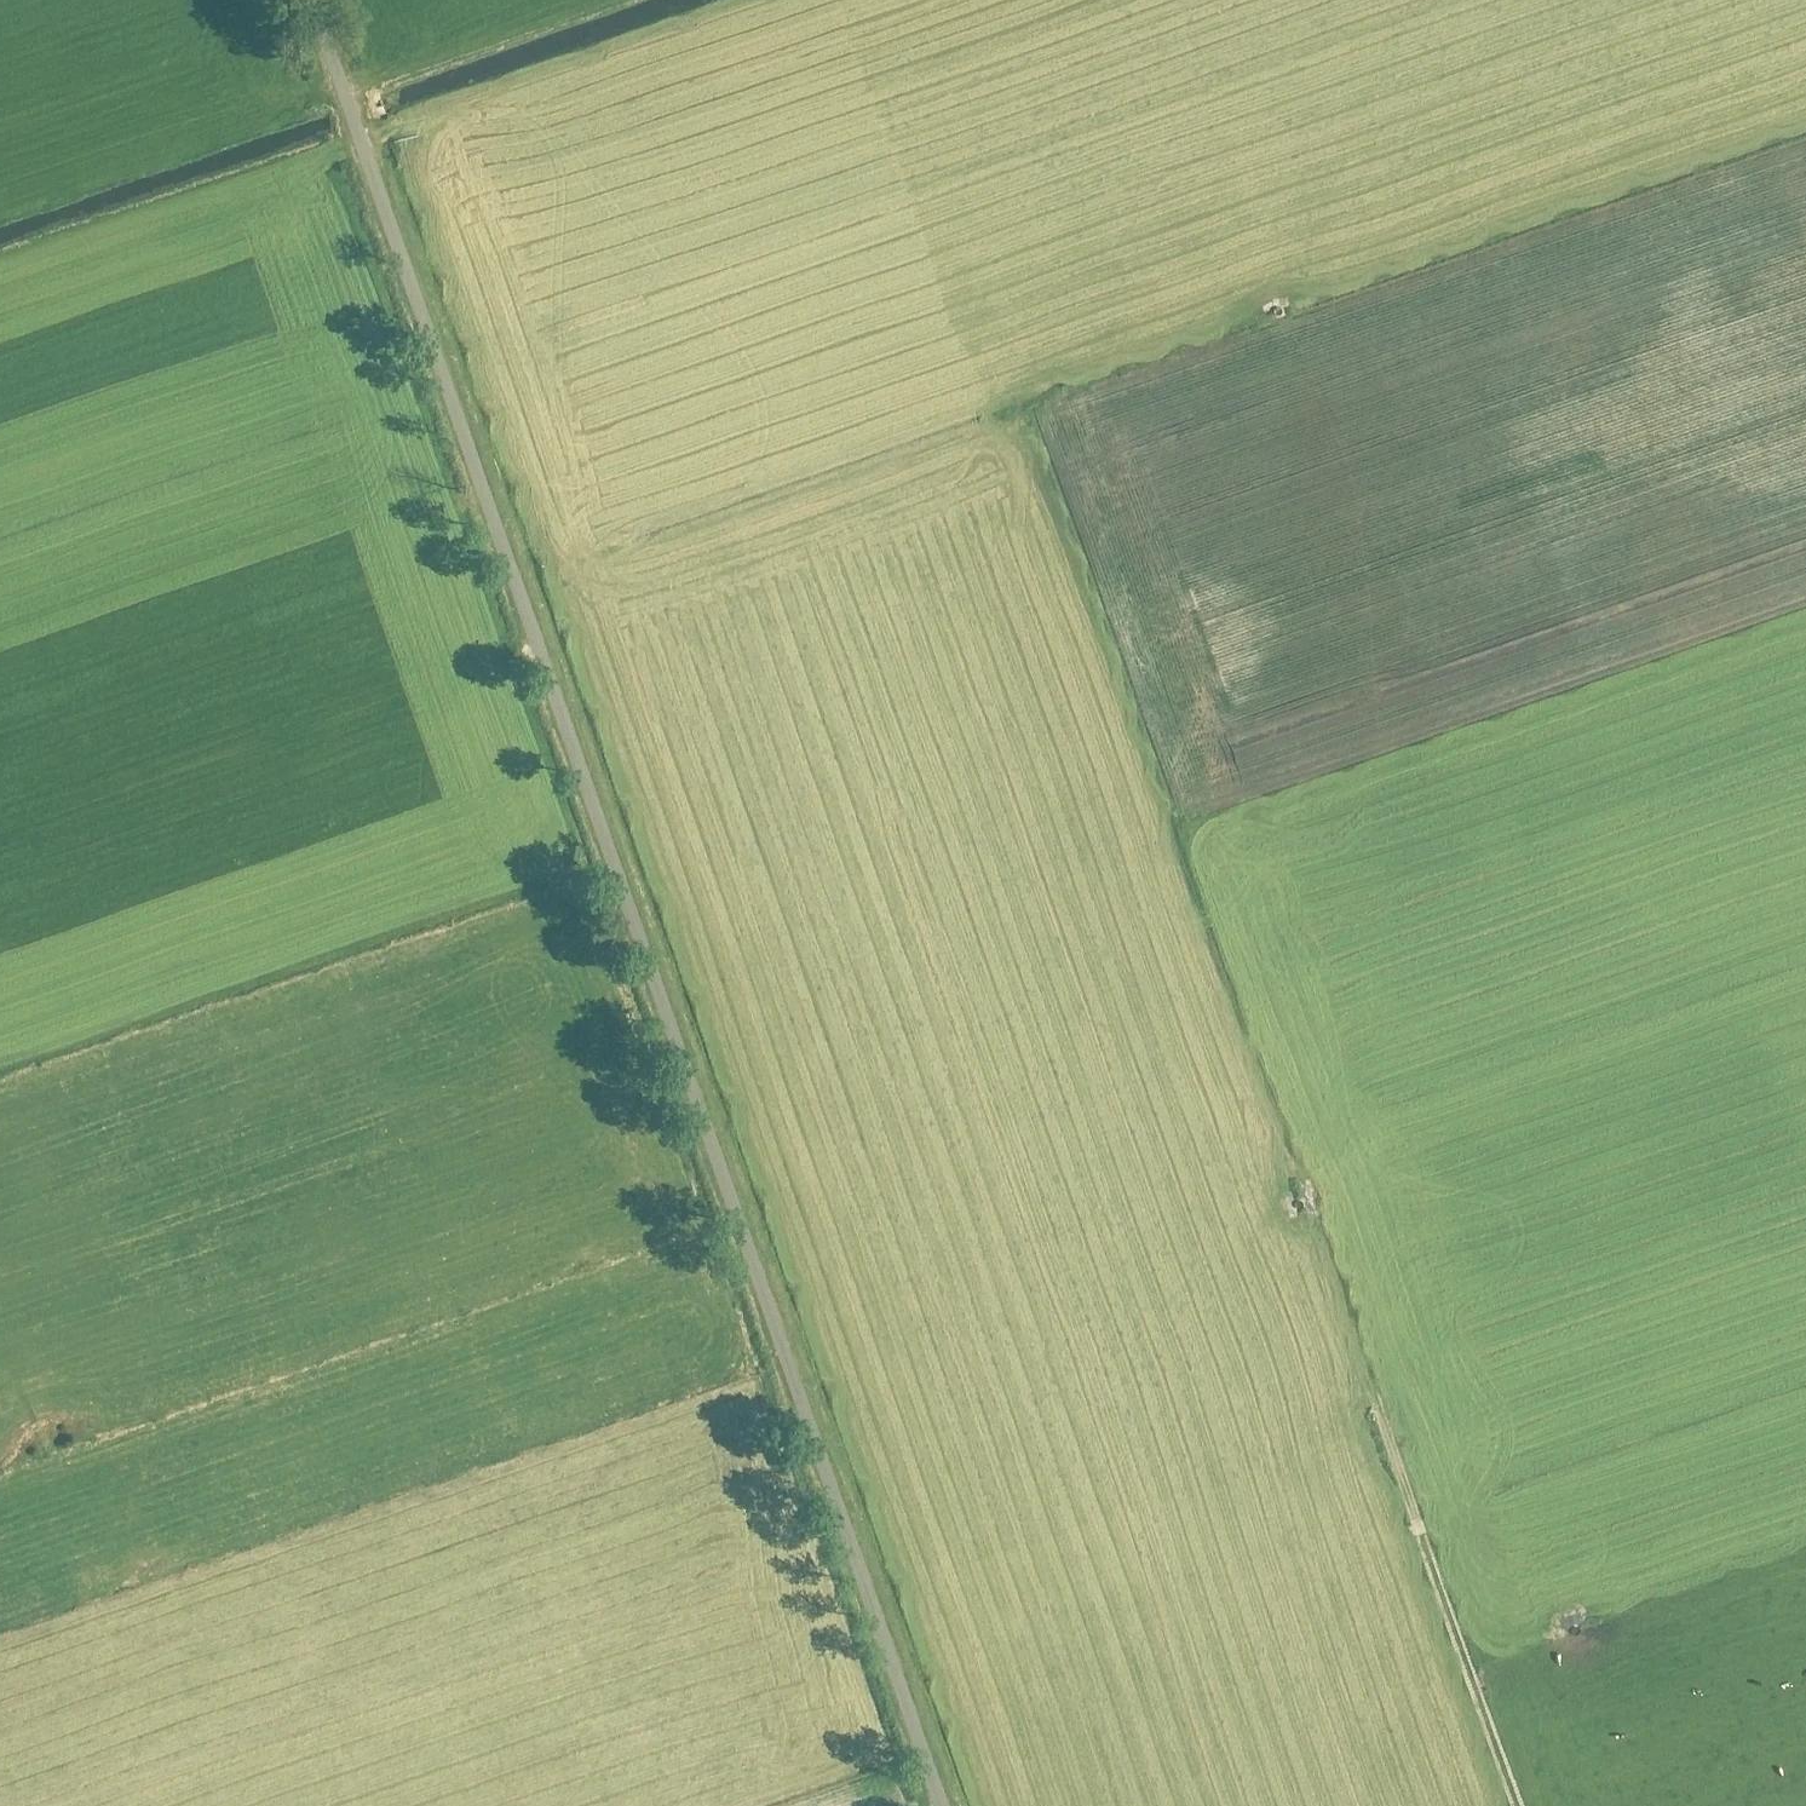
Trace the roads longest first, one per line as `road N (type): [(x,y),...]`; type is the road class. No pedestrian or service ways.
road 1 (unclassified): [(912,1805),(285,0)]

